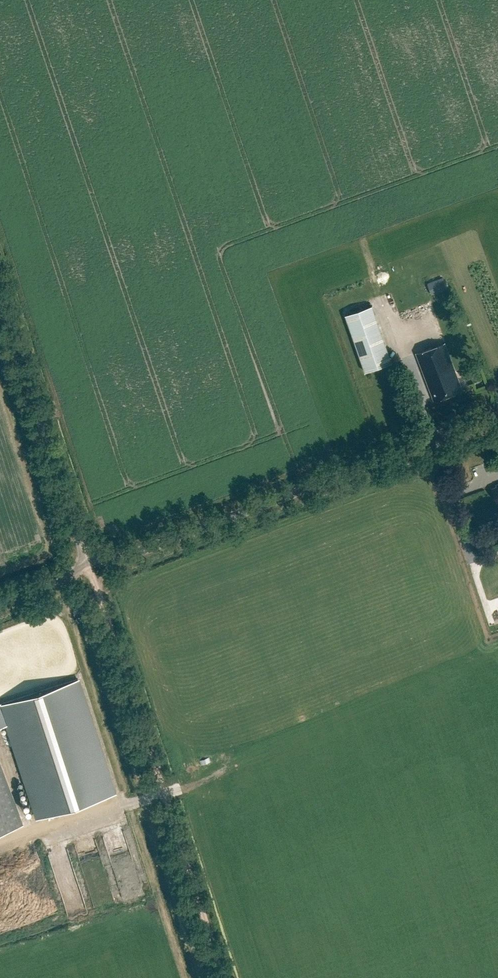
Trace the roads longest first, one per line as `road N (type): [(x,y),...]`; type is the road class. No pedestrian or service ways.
road 1 (track): [(86,560),(227,977)]
road 2 (unclassified): [(86,560),(126,557),(497,417)]
road 3 (unclassified): [(86,560),(0,293)]

